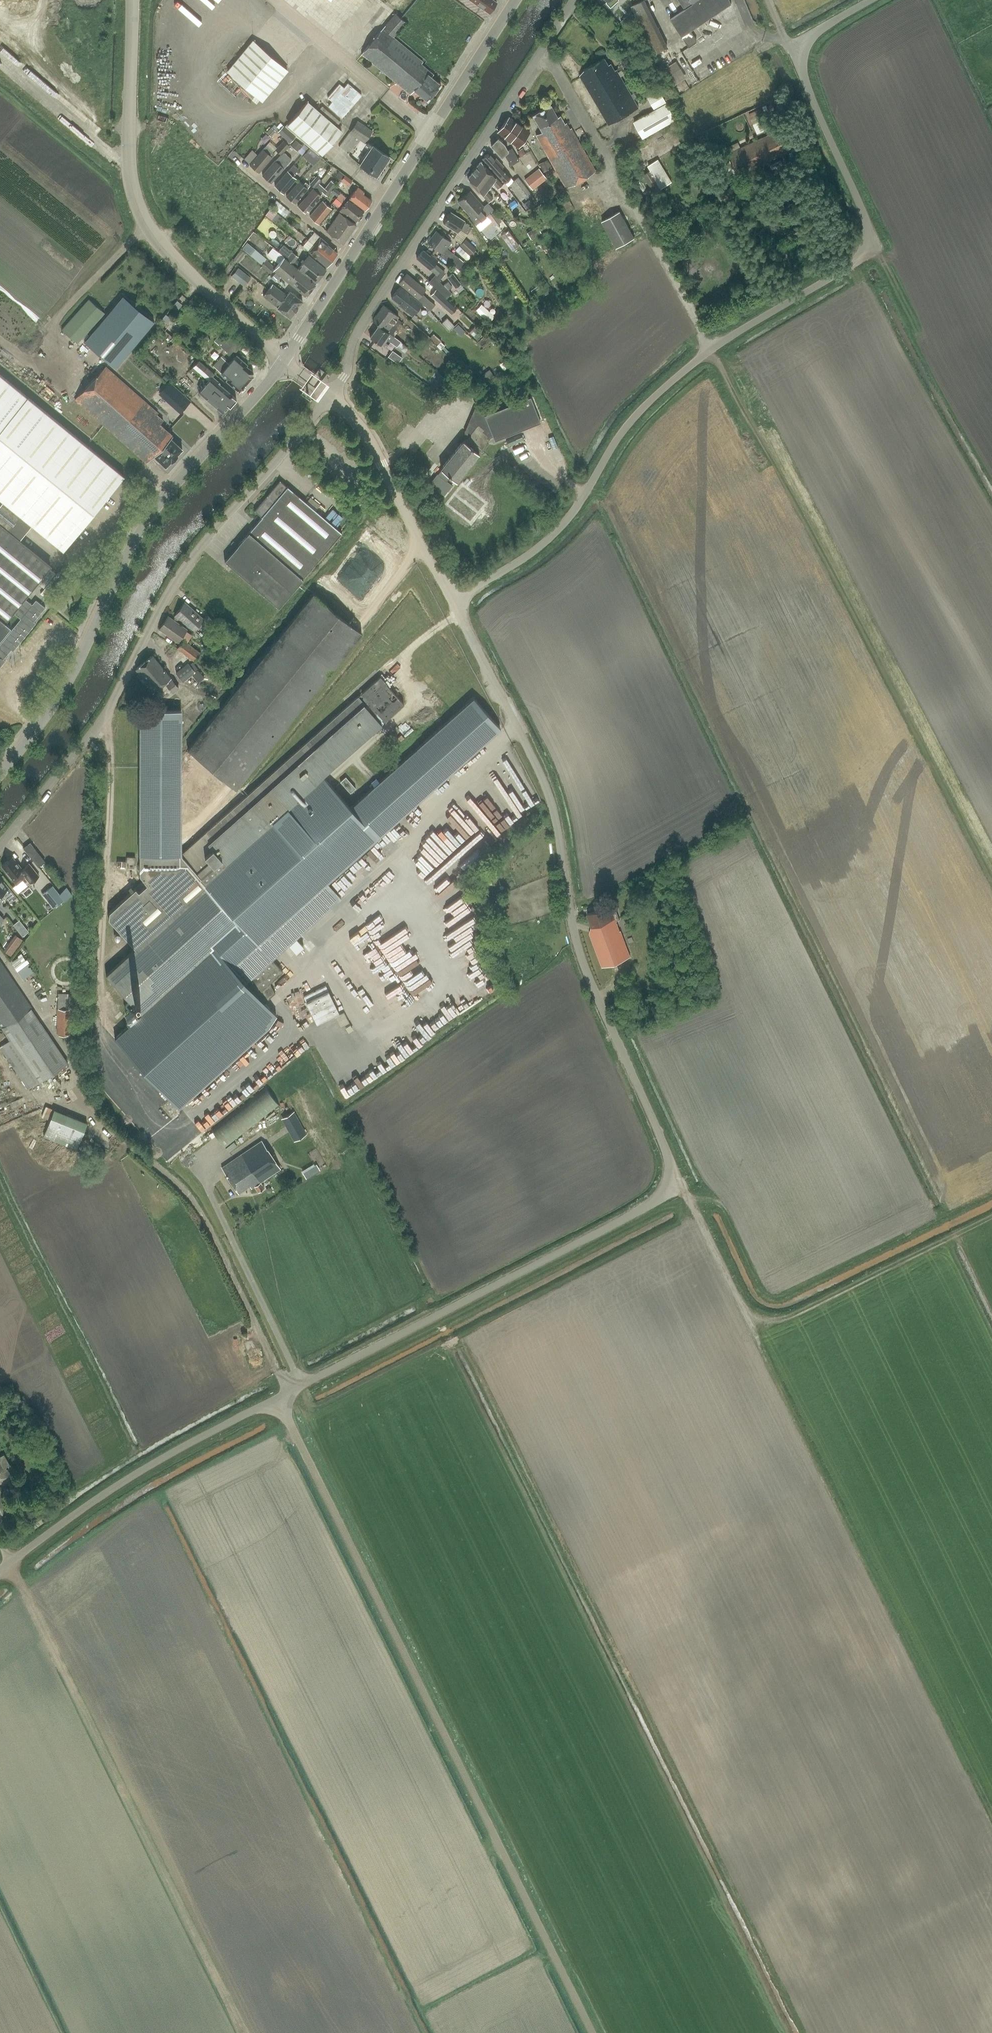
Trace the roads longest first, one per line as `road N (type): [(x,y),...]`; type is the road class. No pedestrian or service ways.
road 1 (unclassified): [(277,1398),(680,1190),(580,960),(539,774),(452,599)]
road 2 (unclassified): [(452,599),(557,533),(630,421),(664,387),(871,248),(871,231),(795,52),(870,0)]
road 3 (unclassified): [(590,2032),(277,1398)]
road 4 (track): [(680,1190),(991,1819)]
road 5 (track): [(991,873),(711,349)]
road 6 (unclassified): [(0,851),(115,705),(159,609),(193,559),(330,395)]
road 7 (tertiary): [(0,774),(86,665),(133,542),(160,500),(283,361)]
road 8 (residential): [(330,395),(346,373),(354,337),(574,0)]
road 9 (tertiary): [(283,361),(147,229),(129,171),(133,0)]
road 10 (unclassified): [(0,1572),(131,1478),(277,1398)]
road 11 (tertiary): [(351,258),(515,0)]
road 12 (track): [(757,1335),(991,1217)]
road 13 (unclassified): [(452,599),(364,427),(330,395)]
road 14 (track): [(103,720),(111,767),(106,885)]
road 15 (unclassified): [(351,258),(242,164)]
road 16 (tertiary): [(283,361),(351,258)]

